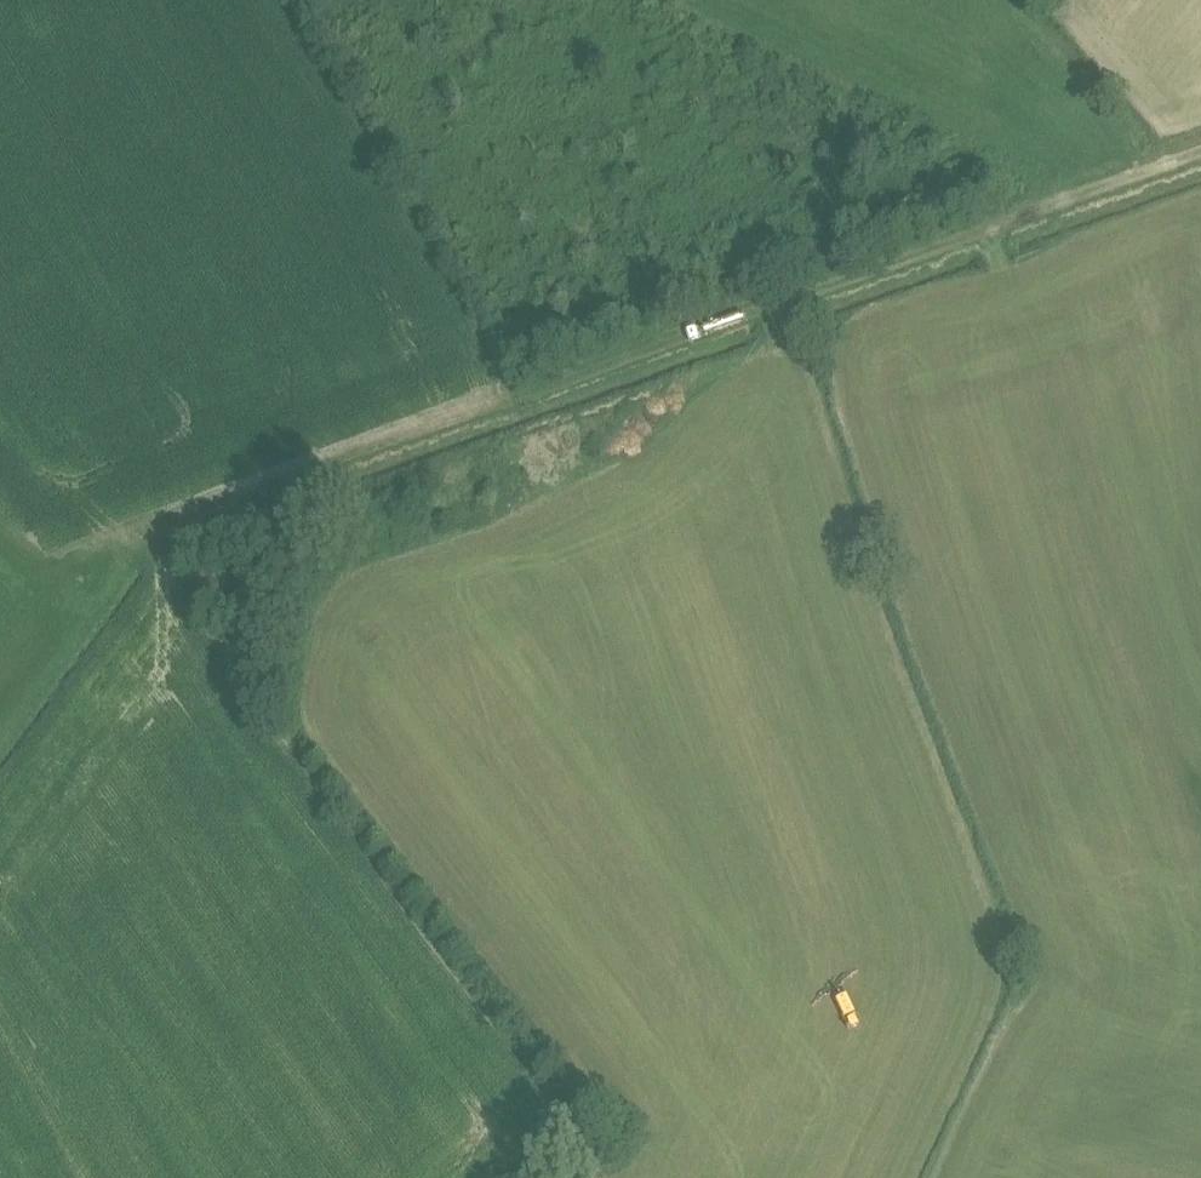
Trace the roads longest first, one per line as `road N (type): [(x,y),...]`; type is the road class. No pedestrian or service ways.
road 1 (track): [(1200,158),(159,527)]

